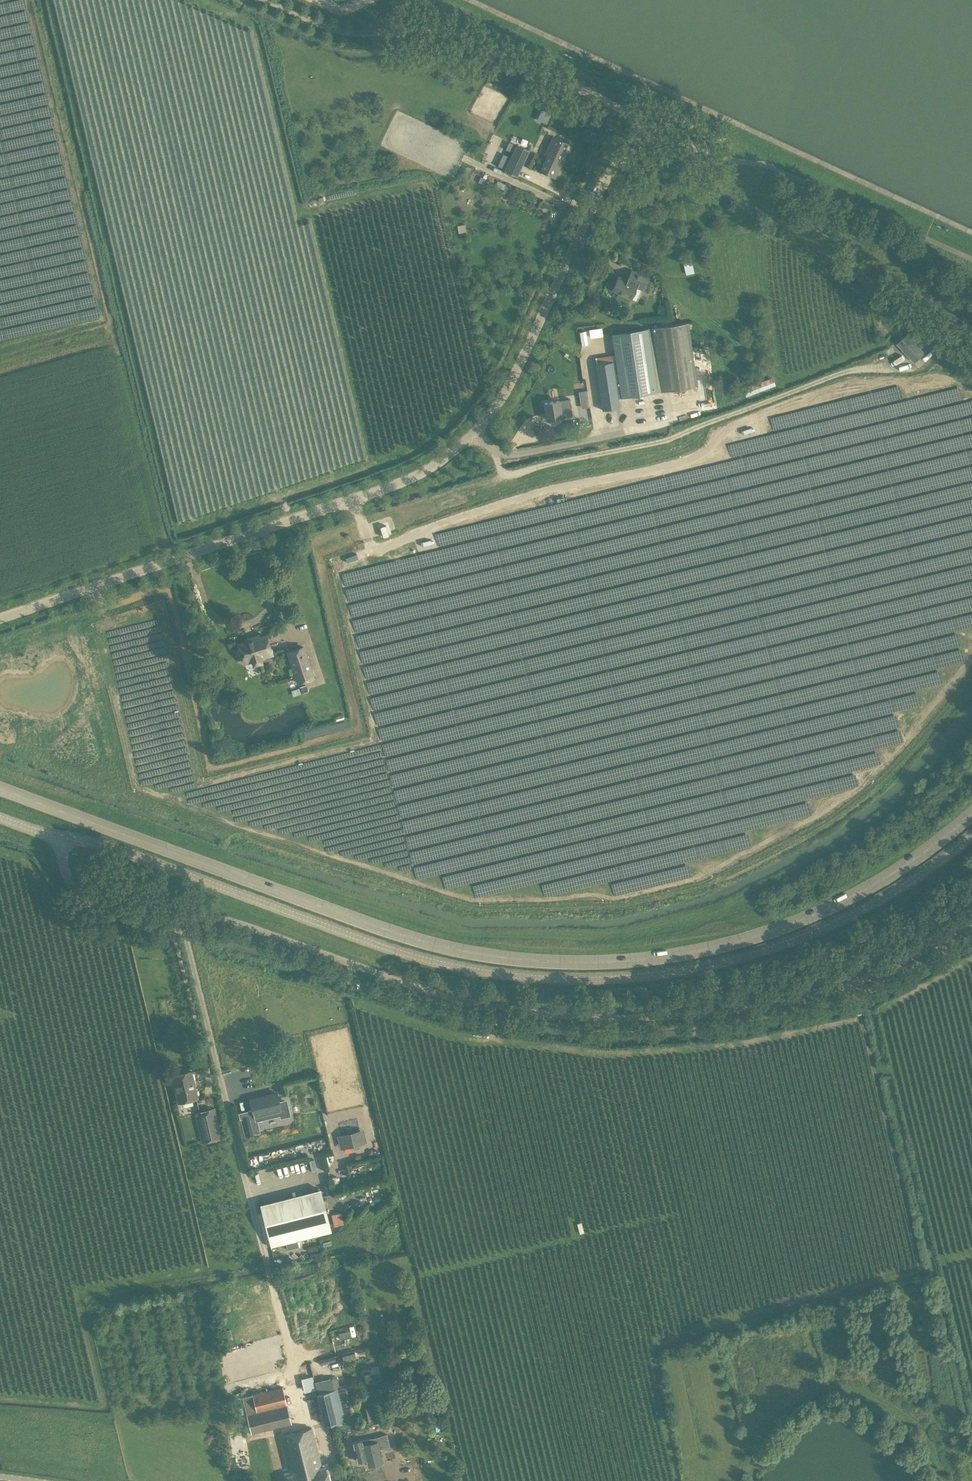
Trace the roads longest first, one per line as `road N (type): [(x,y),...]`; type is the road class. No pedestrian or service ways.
road 1 (tertiary): [(0,789),(385,930),(509,961),(567,964),(671,956),(811,915),(919,856),(971,813)]
road 2 (unclassified): [(971,918),(858,979),(777,1001),(703,1013),(551,1015),(431,993),(227,917),(92,908),(62,866),(61,839)]
road 3 (unclassified): [(61,839),(141,858),(382,947),(505,976),(565,980),(716,965),(781,945),(891,894),(971,835)]
road 4 (unclassified): [(0,618),(393,486),(447,456),(507,389),(605,178),(643,144)]
road 5 (track): [(702,150),(913,290),(915,311),(883,345),(663,440),(505,474),(498,452)]
road 6 (unclassified): [(643,144),(613,103),(446,31),(352,34),(267,0)]

